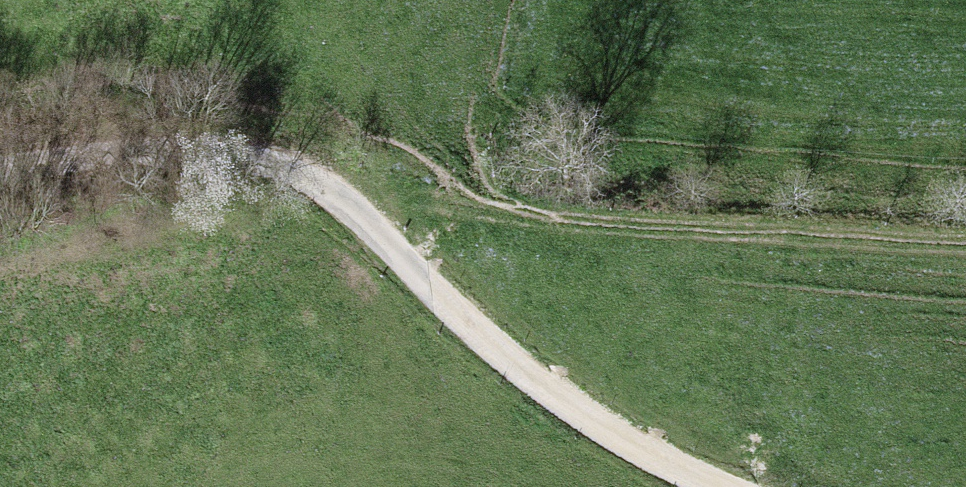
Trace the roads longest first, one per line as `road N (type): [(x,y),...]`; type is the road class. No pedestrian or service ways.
road 1 (track): [(0,170),(181,149),(300,173),(329,190),(507,357),(597,425),(720,486)]
road 2 (track): [(329,190),(965,247)]

